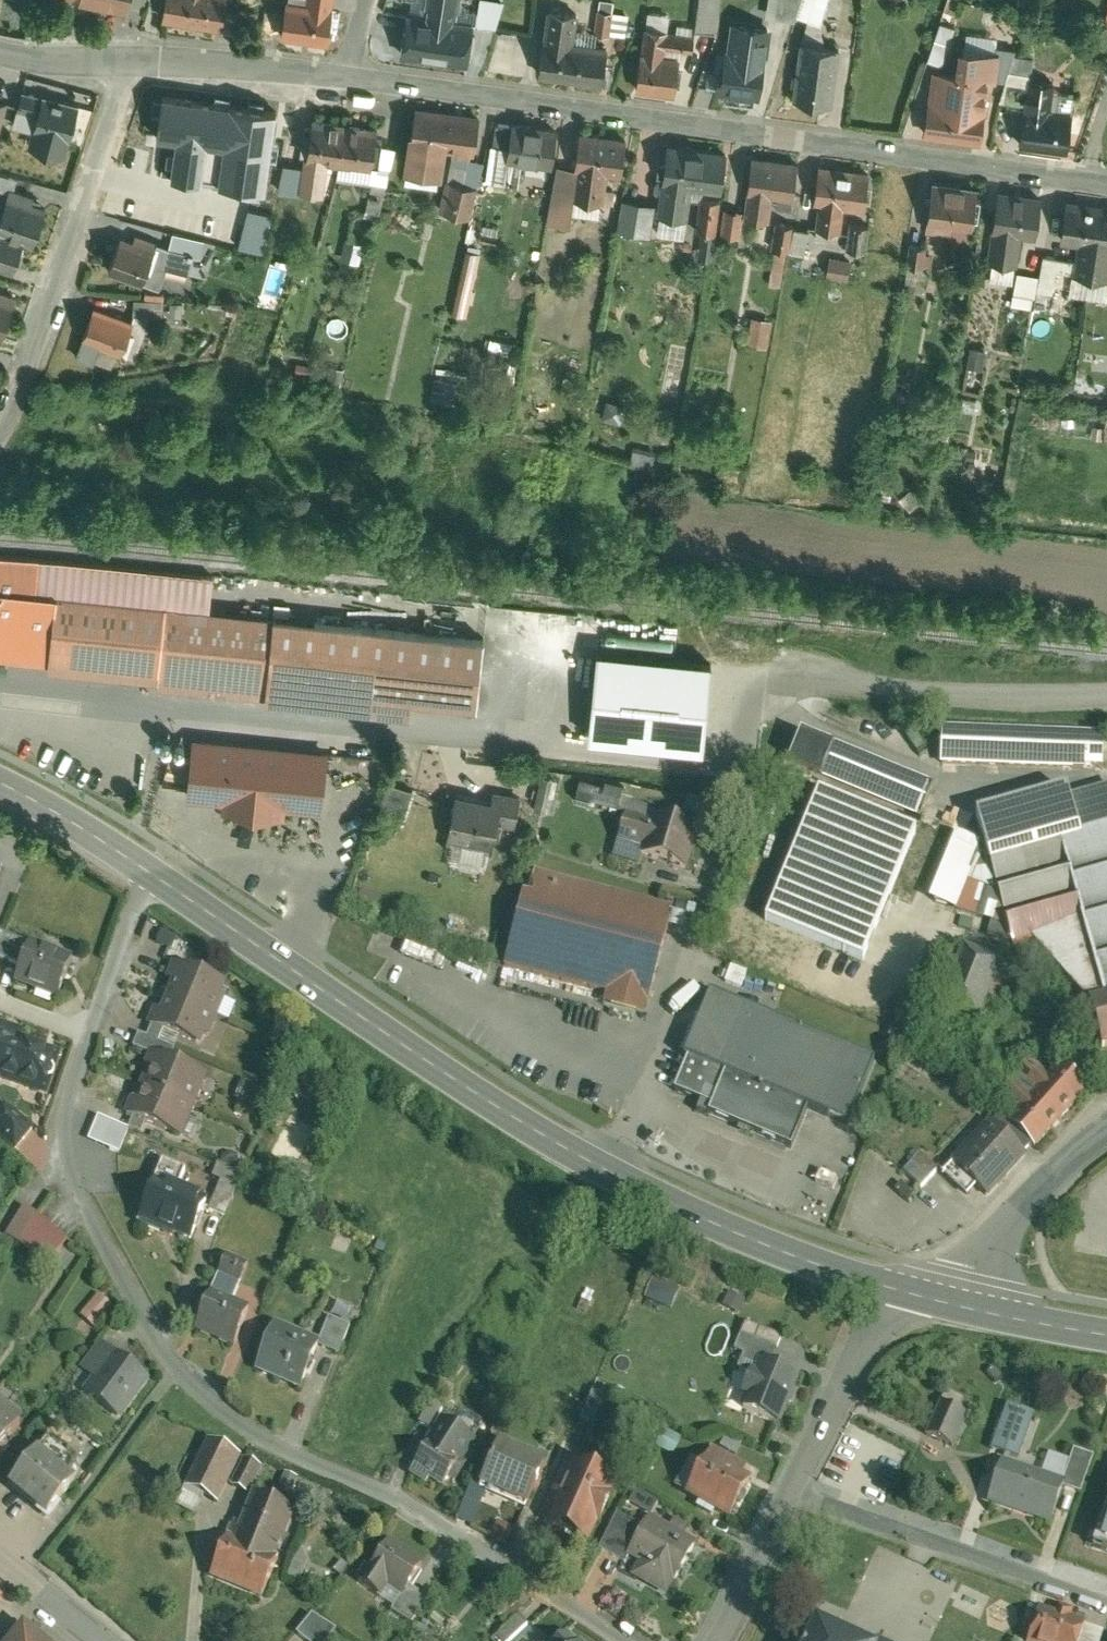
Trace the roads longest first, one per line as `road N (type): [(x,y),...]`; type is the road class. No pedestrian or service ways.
road 1 (residential): [(636,1640),(390,1489),(316,1461),(236,1417),(175,1363),(77,1195),(63,1151),(65,1100),(88,1032)]
road 2 (secondary): [(896,1284),(755,1237),(508,1116),(150,871)]
road 3 (residential): [(345,75),(1106,179)]
road 4 (residential): [(502,737),(0,688)]
road 5 (residential): [(0,433),(17,408),(128,65)]
road 6 (residential): [(1106,1589),(783,1477)]
road 7 (unclassified): [(967,1302),(995,1235),(1106,1132)]
road 8 (residential): [(896,1284),(783,1477)]
road 9 (residential): [(128,65),(345,75)]
road 10 (residential): [(783,1477),(716,1640)]
road 11 (secondary): [(150,871),(0,783)]
road 12 (residential): [(88,1032),(150,871)]
road 13 (secondary): [(1106,1332),(967,1302)]
road 14 (residential): [(0,1561),(102,1640)]
road 15 (residential): [(0,52),(128,65)]

